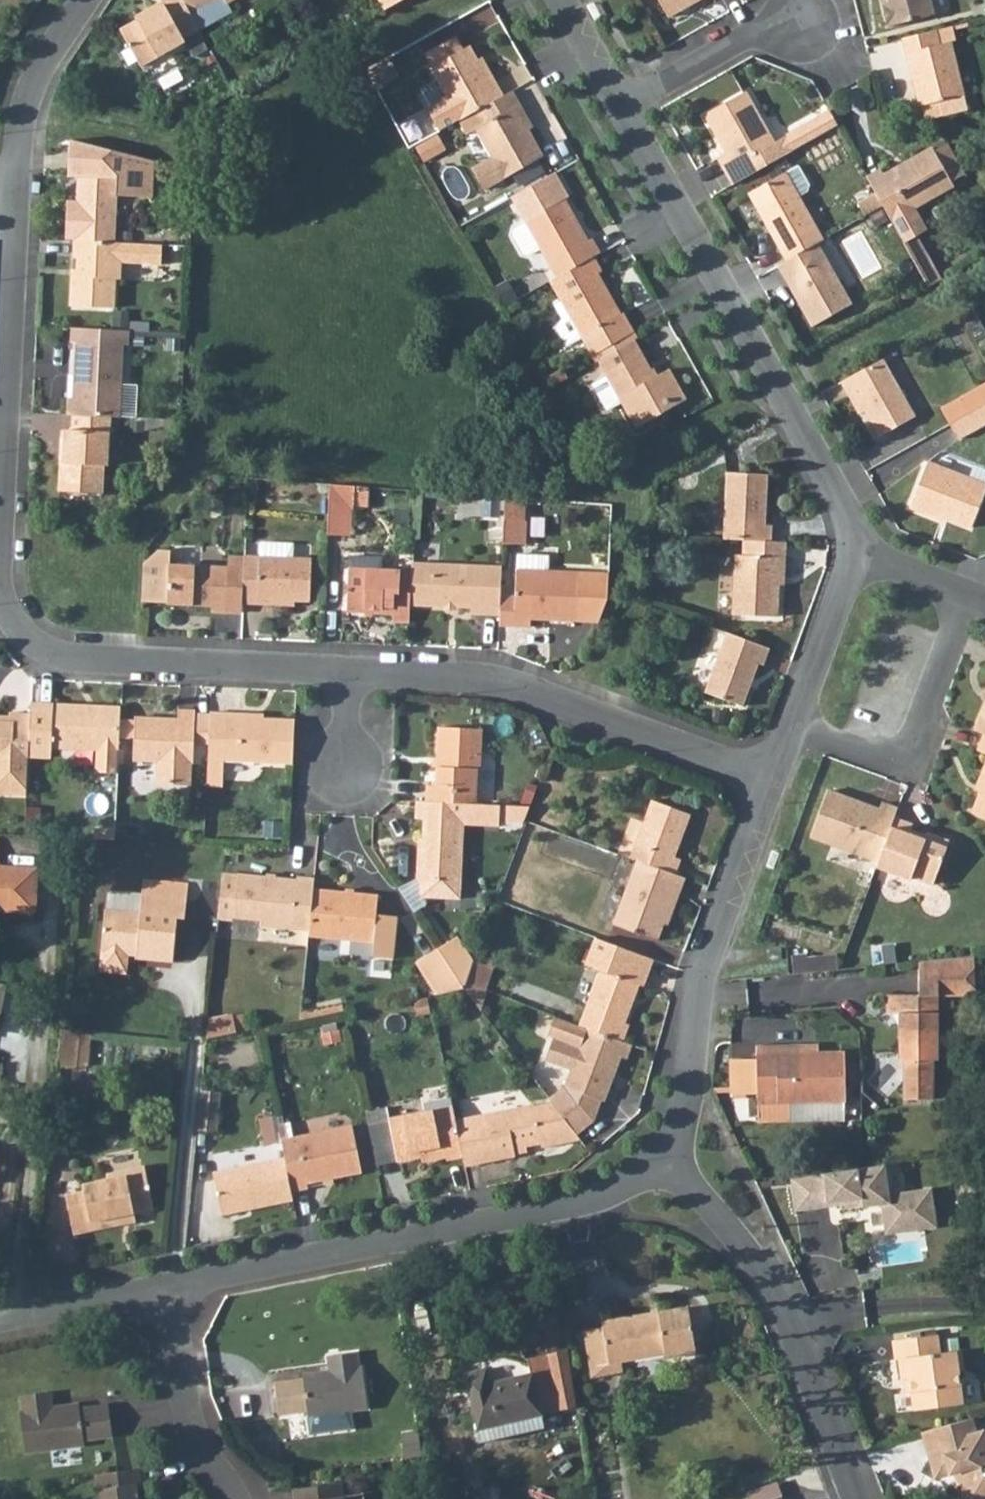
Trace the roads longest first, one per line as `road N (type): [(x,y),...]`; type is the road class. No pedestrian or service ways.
road 1 (residential): [(174,1288),(615,1196),(667,1161)]
road 2 (residential): [(623,107),(785,391),(857,545)]
road 3 (residential): [(771,777),(489,675),(345,670)]
road 4 (residential): [(667,1161),(684,1114),(714,944),(771,777)]
road 5 (residential): [(667,1161),(751,1251),(779,1297),(861,1498)]
road 6 (residential): [(345,670),(62,653),(32,638),(0,592)]
road 7 (residential): [(0,533),(11,194)]
road 8 (residential): [(771,777),(857,545)]
road 9 (residential): [(174,1288),(193,1434),(239,1498)]
road 10 (residential): [(11,194),(25,102),(85,0)]
road 11 (residential): [(623,107),(753,33),(794,26)]
road 12 (residential): [(0,1319),(174,1288)]
road 13 (residential): [(857,545),(984,599)]
road 14 (residential): [(566,0),(623,107)]

